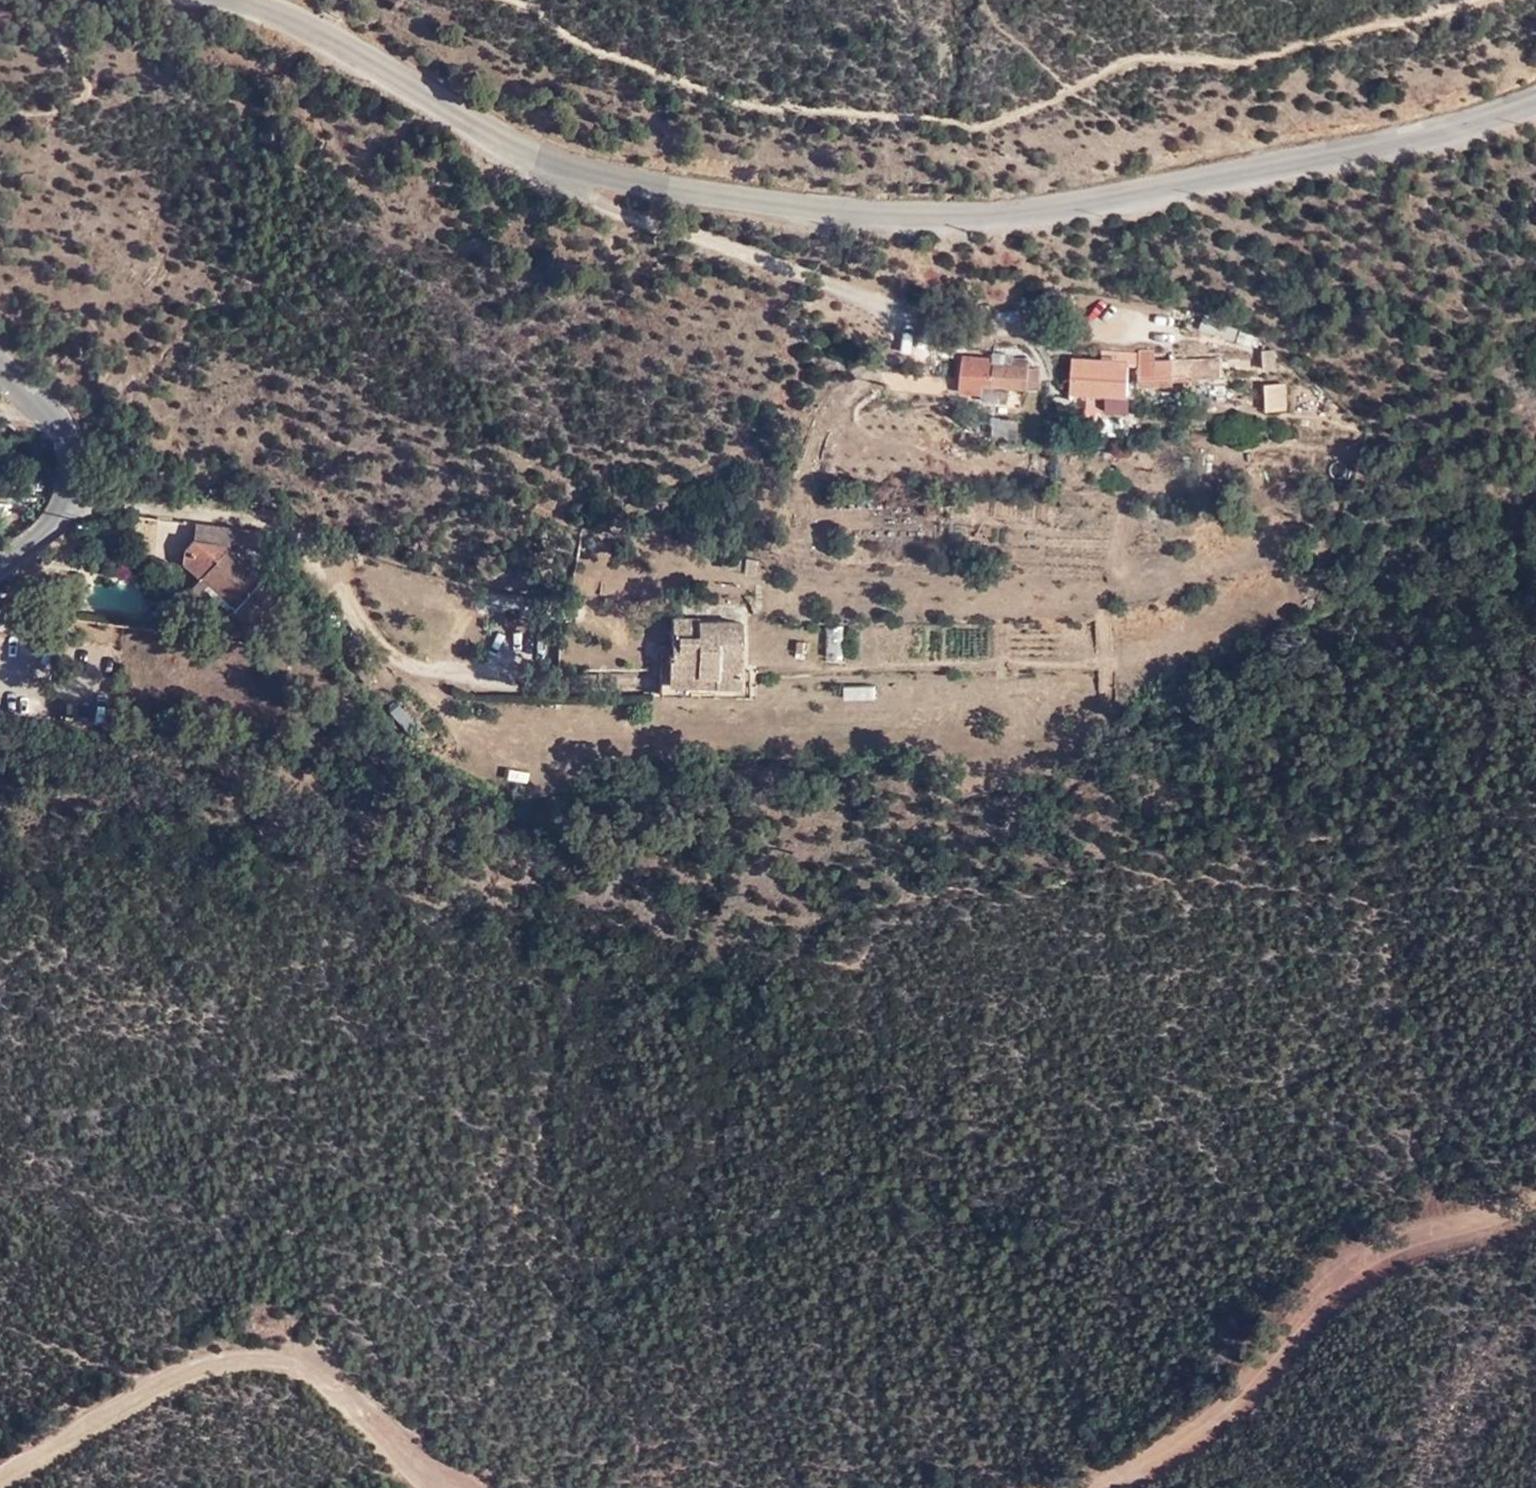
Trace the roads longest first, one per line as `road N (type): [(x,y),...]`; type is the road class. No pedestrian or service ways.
road 1 (unclassified): [(242,0),(317,26),(539,151),(670,185),(858,211),(973,215),(1051,206),(1442,129),(1535,100)]
road 2 (track): [(1106,1487),(1192,1438),(1292,1347),(1329,1277),(1362,1251),(1535,1201)]
road 3 (track): [(0,1483),(180,1374),(255,1357),(324,1375),(421,1469),(453,1487)]
road 4 (residential): [(0,366),(47,420),(71,479),(46,526),(0,567)]

